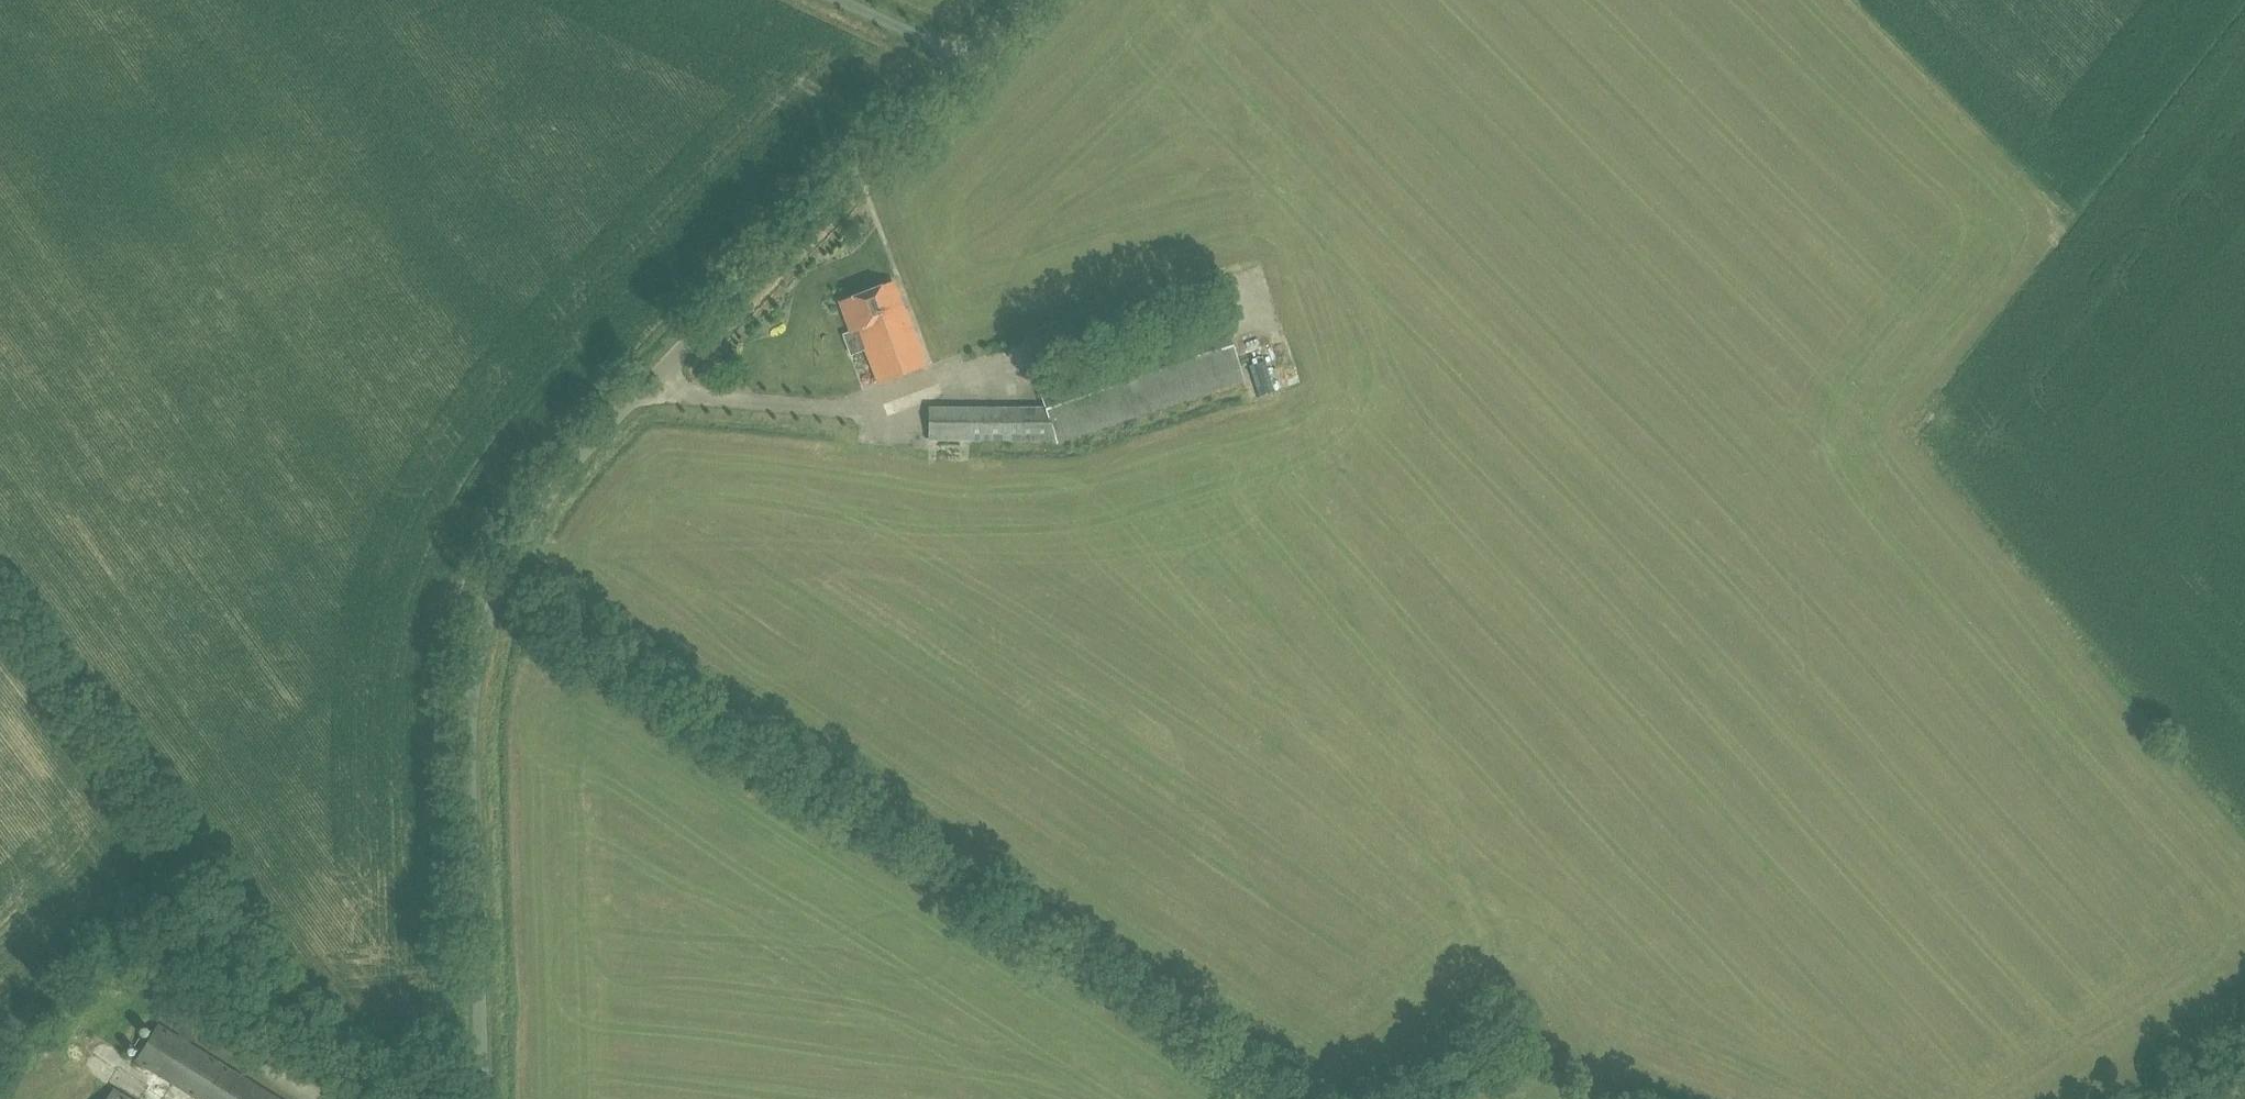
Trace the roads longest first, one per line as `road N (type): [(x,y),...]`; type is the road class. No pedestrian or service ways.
road 1 (unclassified): [(486,1098),(475,685),(496,604),(531,526),(652,380),(1026,0)]

